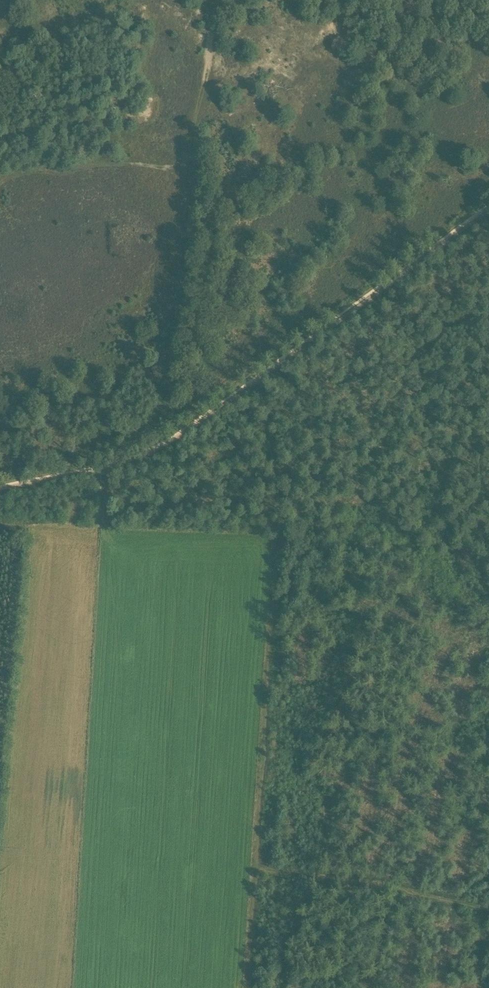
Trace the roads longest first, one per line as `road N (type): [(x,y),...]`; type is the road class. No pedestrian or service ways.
road 1 (track): [(260,369),(273,507),(249,987)]
road 2 (track): [(0,482),(174,443),(488,201)]
road 3 (track): [(258,864),(488,908)]

